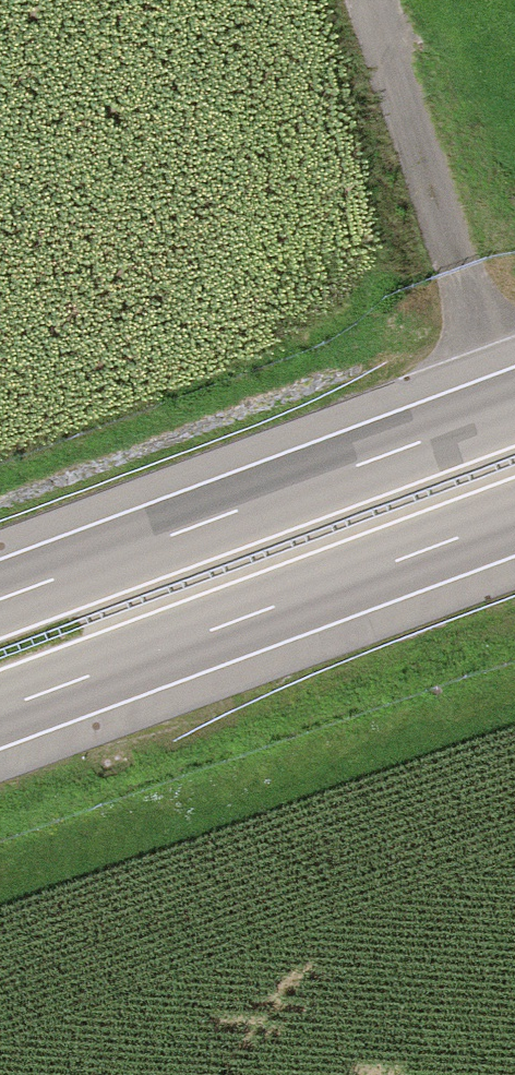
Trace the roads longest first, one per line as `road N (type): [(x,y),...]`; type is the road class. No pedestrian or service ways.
road 1 (motorway): [(514,407),(0,600)]
road 2 (motorway): [(0,709),(514,516)]
road 3 (track): [(382,0),(466,269)]

